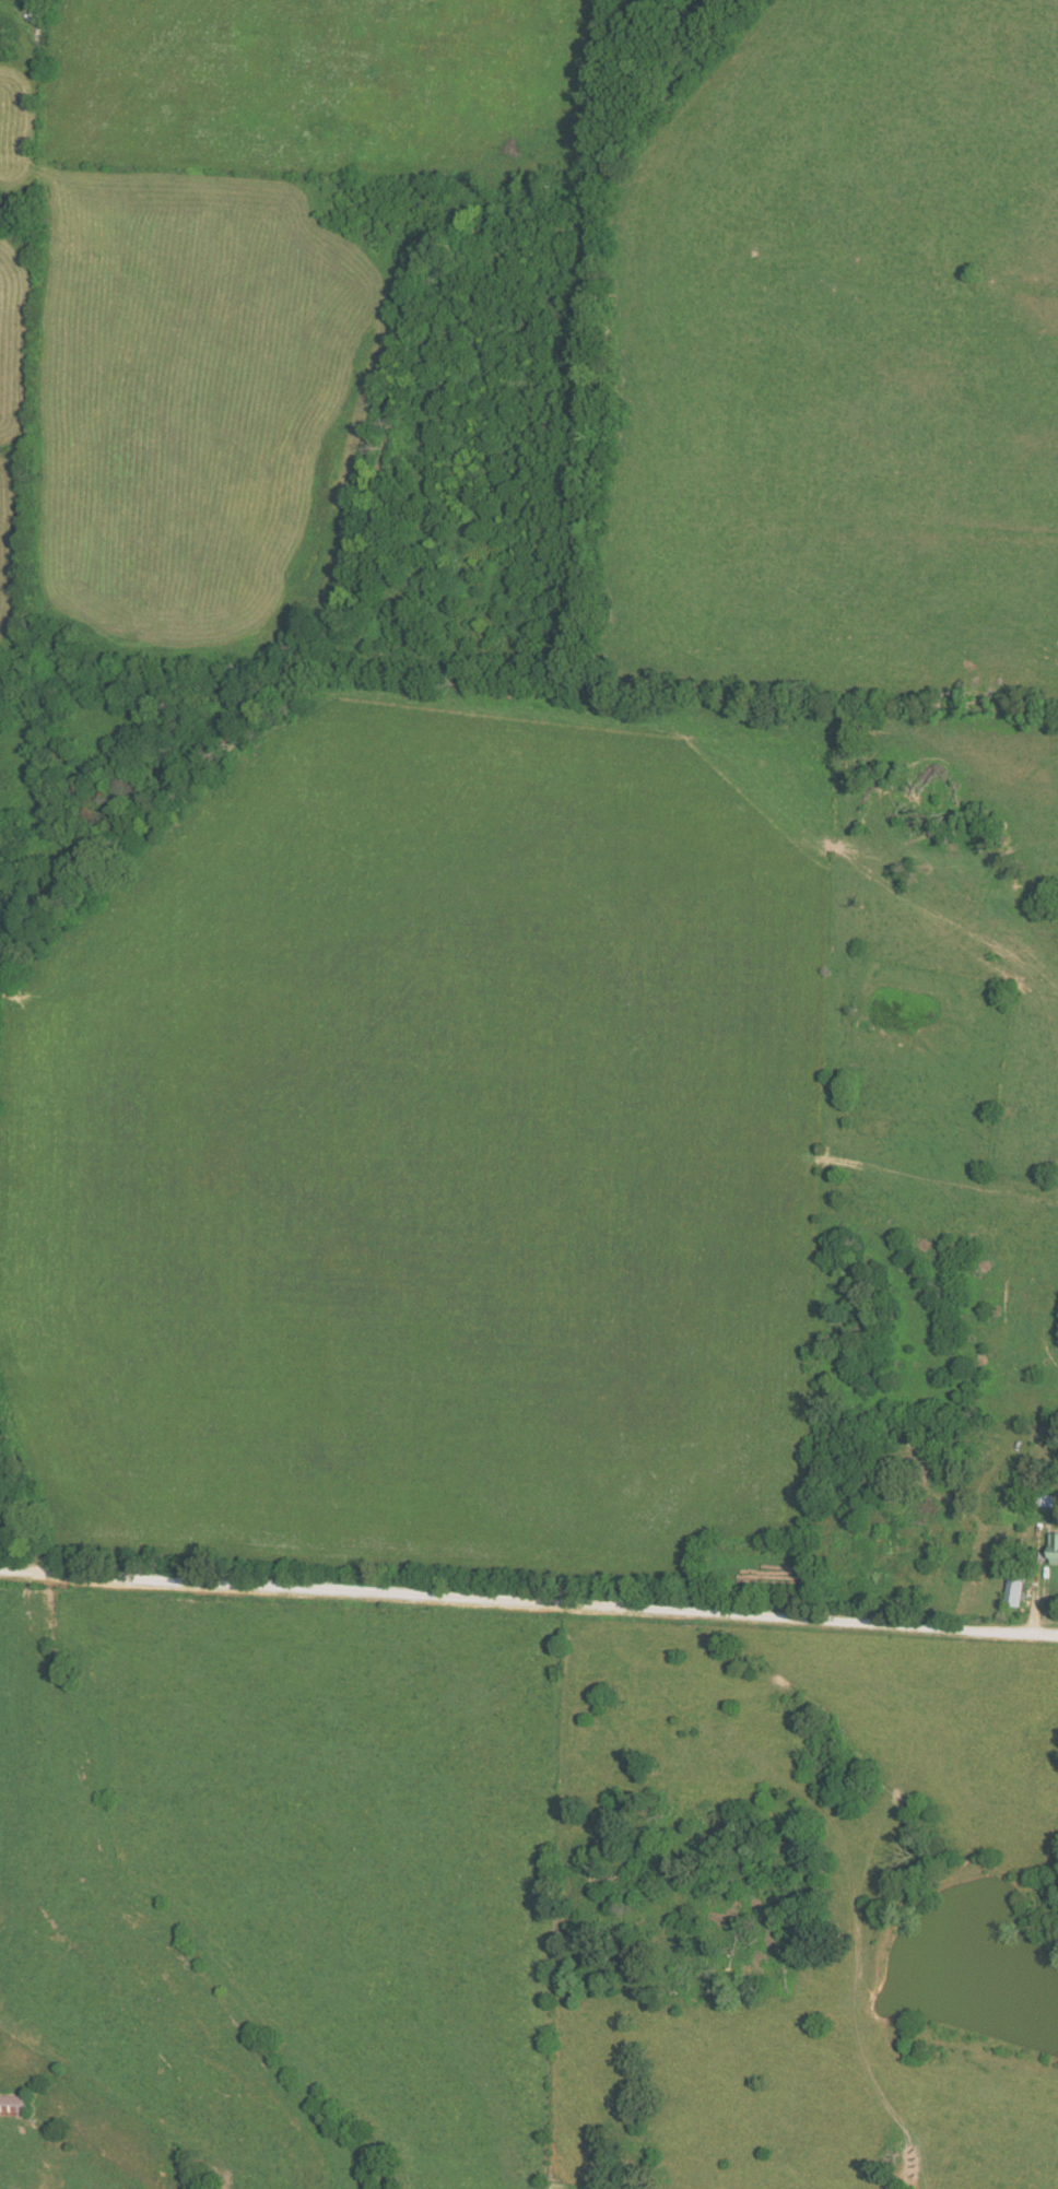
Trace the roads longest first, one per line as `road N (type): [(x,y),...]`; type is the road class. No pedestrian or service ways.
road 1 (residential): [(1057,1628),(0,1568)]

